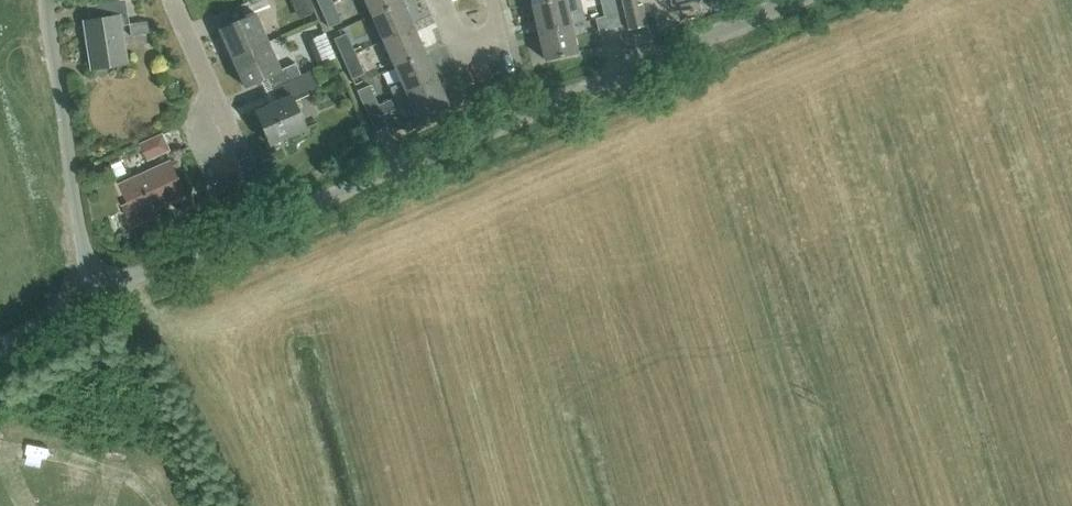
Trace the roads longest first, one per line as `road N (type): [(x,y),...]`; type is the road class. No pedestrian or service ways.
road 1 (unclassified): [(89,299),(787,0)]
road 2 (residential): [(89,299),(45,0)]
road 3 (residential): [(238,156),(171,0)]
road 4 (residential): [(491,0),(499,38),(462,52),(438,0)]

